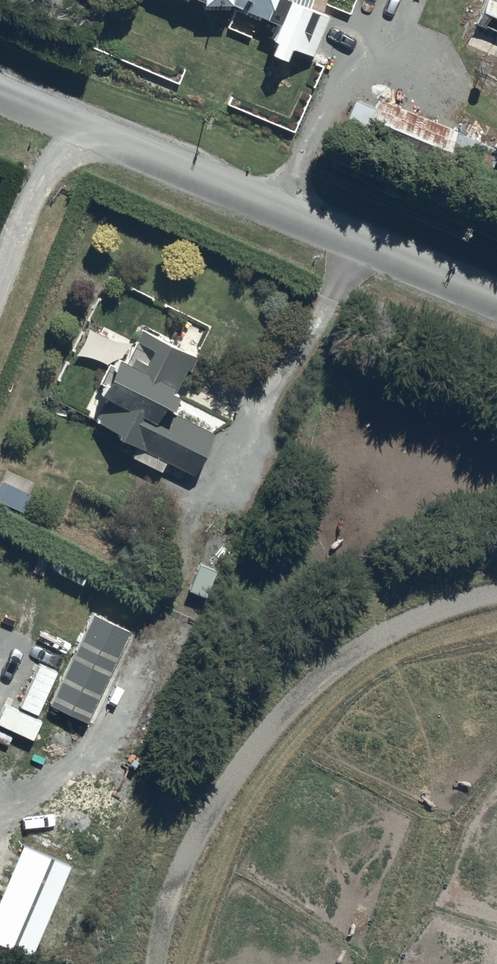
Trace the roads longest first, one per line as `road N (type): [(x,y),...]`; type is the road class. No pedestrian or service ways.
road 1 (unclassified): [(496,299),(0,95)]

